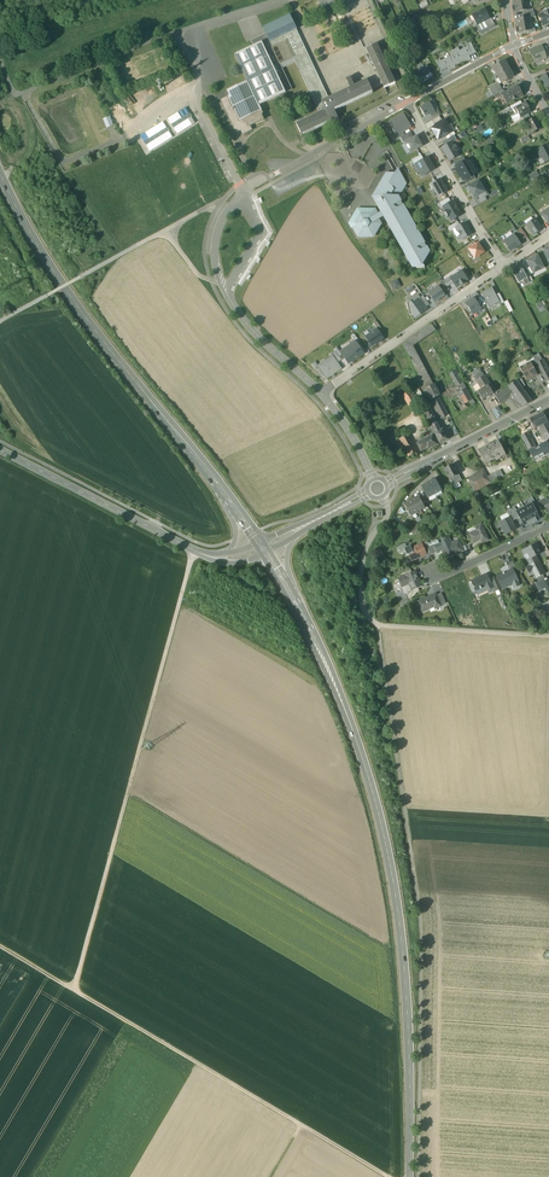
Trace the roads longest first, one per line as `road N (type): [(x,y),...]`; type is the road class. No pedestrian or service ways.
road 1 (primary): [(410,1176),(408,1026),(389,862),(344,707),(297,603)]
road 2 (track): [(74,990),(195,550)]
road 3 (primary): [(221,490),(69,294),(0,174)]
road 4 (track): [(74,990),(390,1176)]
road 5 (track): [(0,322),(213,204),(227,209)]
road 6 (residential): [(320,393),(504,267)]
road 7 (tertiary): [(0,450),(195,550)]
road 8 (track): [(0,60),(19,94),(175,33)]
road 9 (residential): [(405,102),(504,267)]
road 10 (track): [(175,33),(197,69),(199,105),(242,199)]
road 11 (secondary): [(548,401),(387,484)]
road 12 (track): [(376,624),(548,636)]
road 13 (track): [(25,93),(63,160),(125,138)]
road 14 (unclassified): [(383,498),(386,520),(373,526),(361,574),(361,603),(376,624)]
road 15 (residential): [(282,169),(405,102)]
road 16 (unclassified): [(320,393),(249,327),(228,296)]
road 17 (unclassified): [(228,296),(260,230),(245,201),(227,209)]
road 18 (residential): [(405,102),(512,46)]

